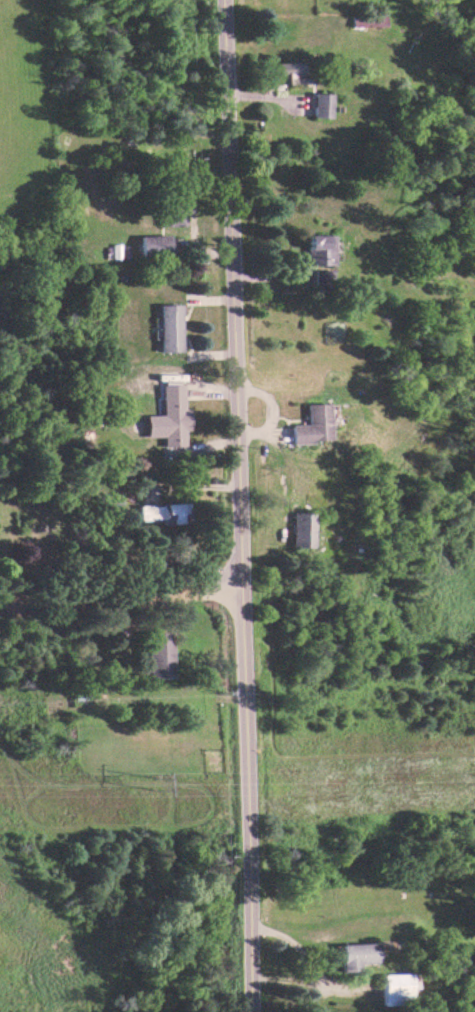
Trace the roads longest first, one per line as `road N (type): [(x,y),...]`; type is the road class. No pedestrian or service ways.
road 1 (tertiary): [(219,0),(244,1011)]
road 2 (residential): [(0,598),(233,589)]

